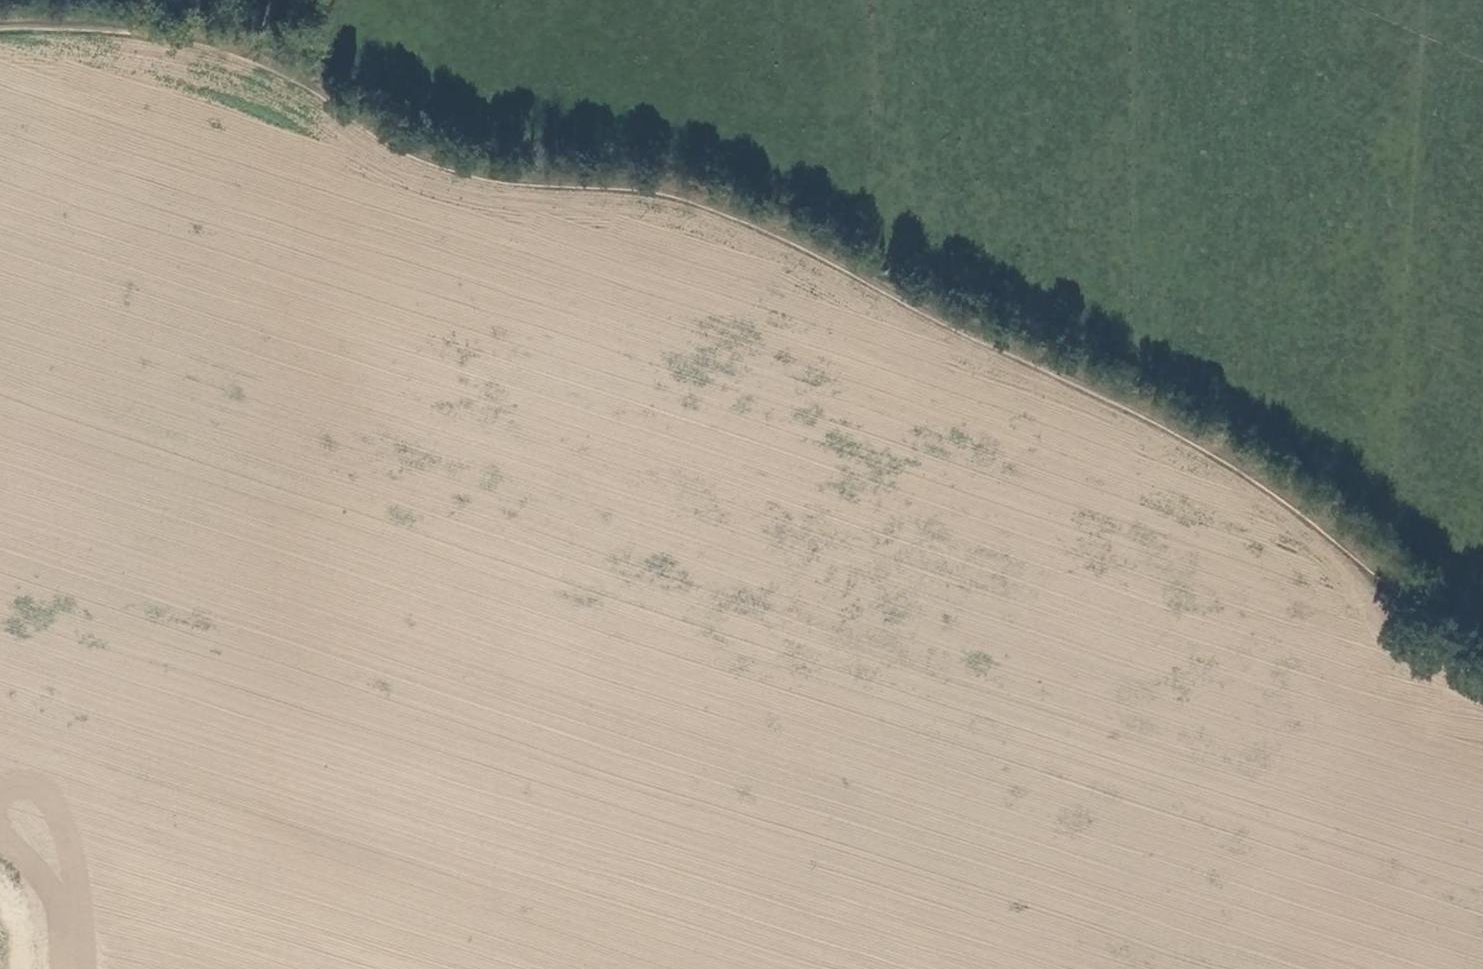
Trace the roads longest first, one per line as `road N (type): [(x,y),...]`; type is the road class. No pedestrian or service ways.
road 1 (track): [(0,28),(166,37),(302,83)]

